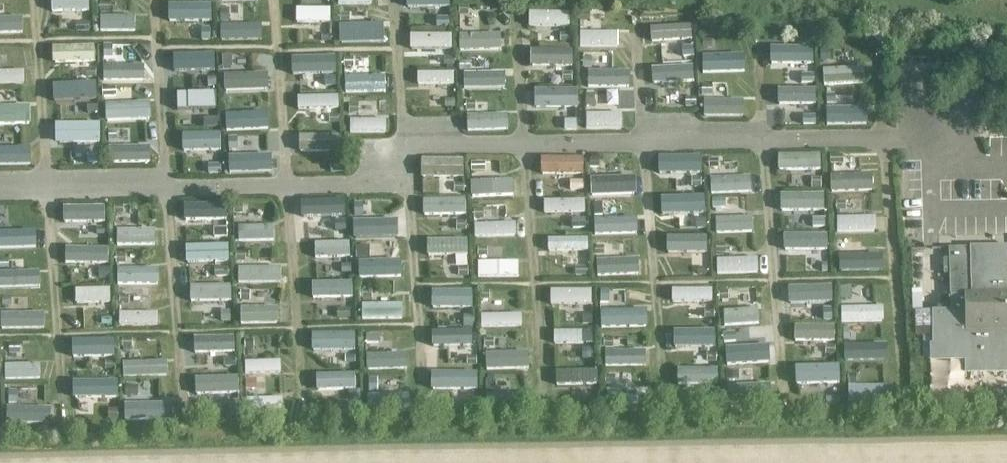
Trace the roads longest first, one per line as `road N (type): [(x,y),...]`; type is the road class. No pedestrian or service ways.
road 1 (track): [(64,403),(30,0)]
road 2 (track): [(180,401),(155,0)]
road 3 (track): [(293,399),(274,0)]
road 4 (track): [(429,396),(396,0)]
road 5 (track): [(538,396),(514,18)]
road 6 (track): [(661,392),(635,30)]
road 7 (track): [(777,386),(755,47)]
road 8 (track): [(902,390),(885,140)]

